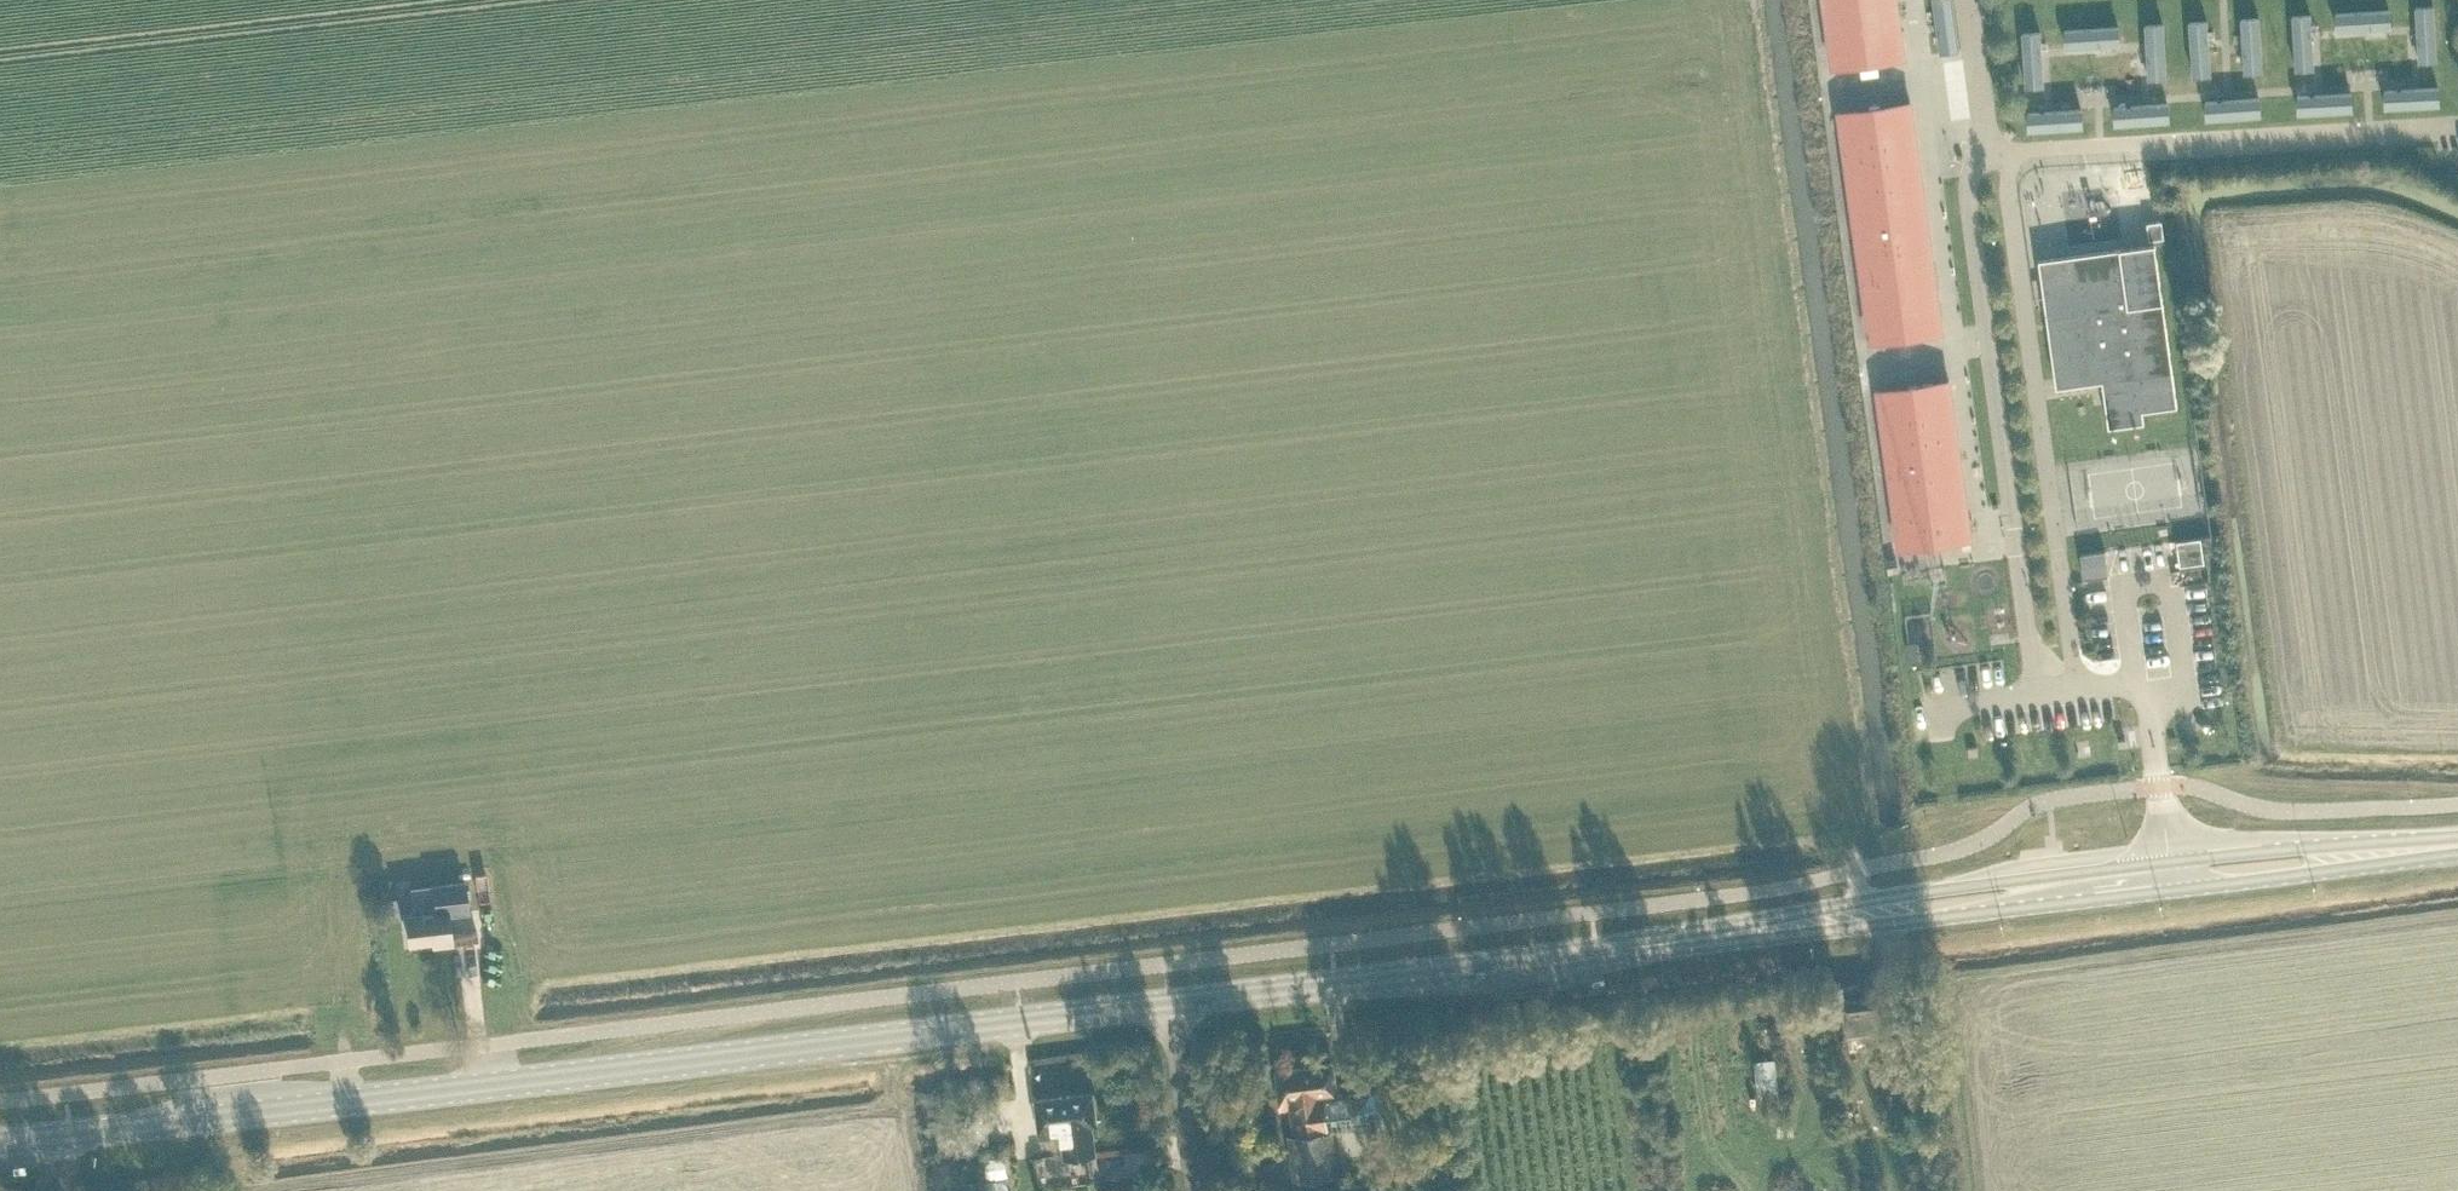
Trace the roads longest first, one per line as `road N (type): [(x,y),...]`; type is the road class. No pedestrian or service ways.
road 1 (primary): [(0,1142),(1664,942)]
road 2 (primary): [(2457,835),(1893,894),(1686,930),(1664,942)]
road 3 (primary): [(1664,942),(2457,853)]

